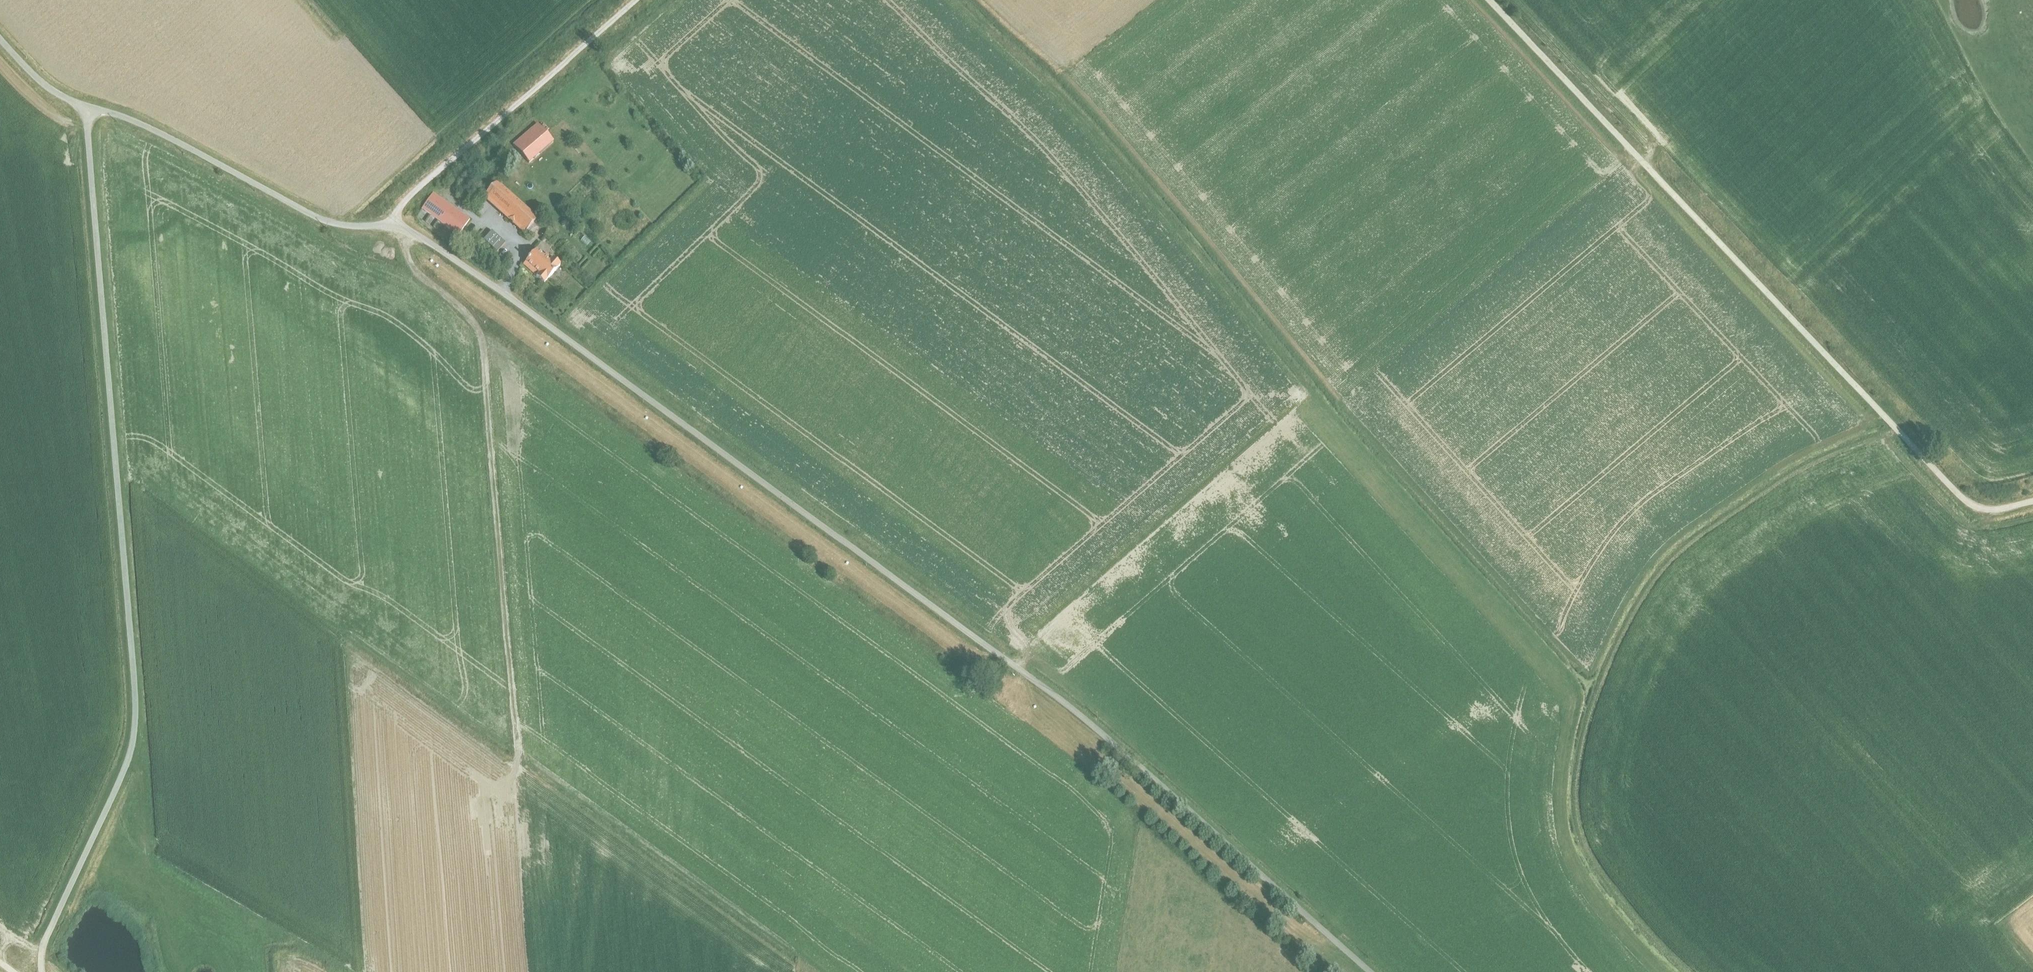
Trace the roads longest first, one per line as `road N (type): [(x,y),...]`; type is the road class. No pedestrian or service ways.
road 1 (unclassified): [(86,111),(160,136),(331,225),(392,228),(428,240),(1066,702),(1372,971)]
road 2 (unclassified): [(86,111),(136,704),(128,763),(44,943),(42,971)]
road 3 (unclassified): [(2032,501),(1990,510),(1965,500),(1489,0)]

